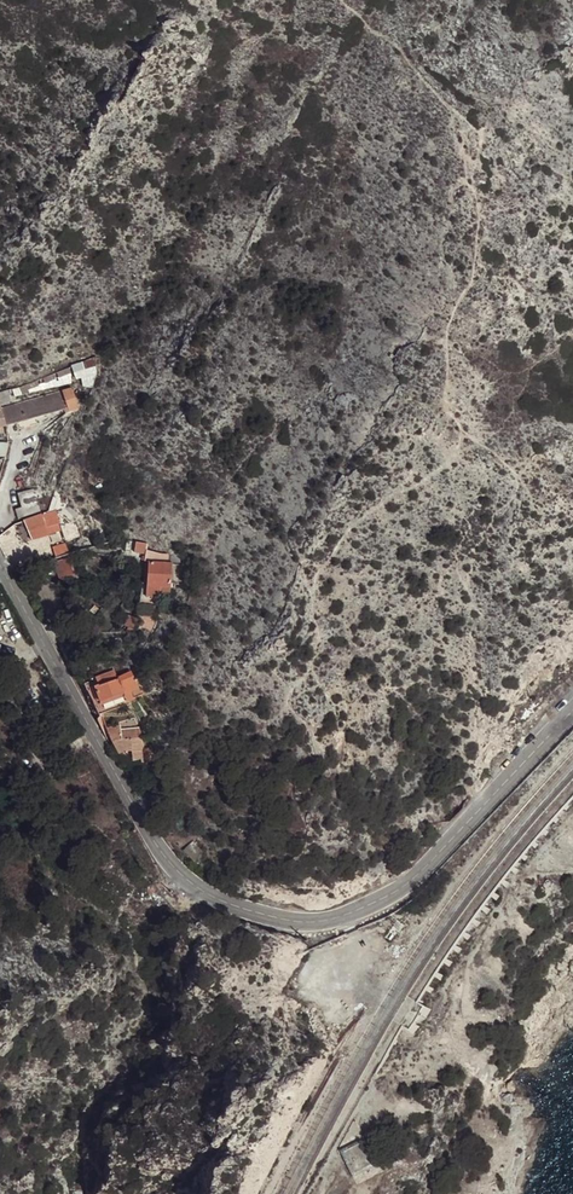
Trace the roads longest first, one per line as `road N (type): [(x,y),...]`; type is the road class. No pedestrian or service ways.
road 1 (residential): [(572,713),(392,894),(317,923),(263,918),(200,891),(171,865),(0,566)]

